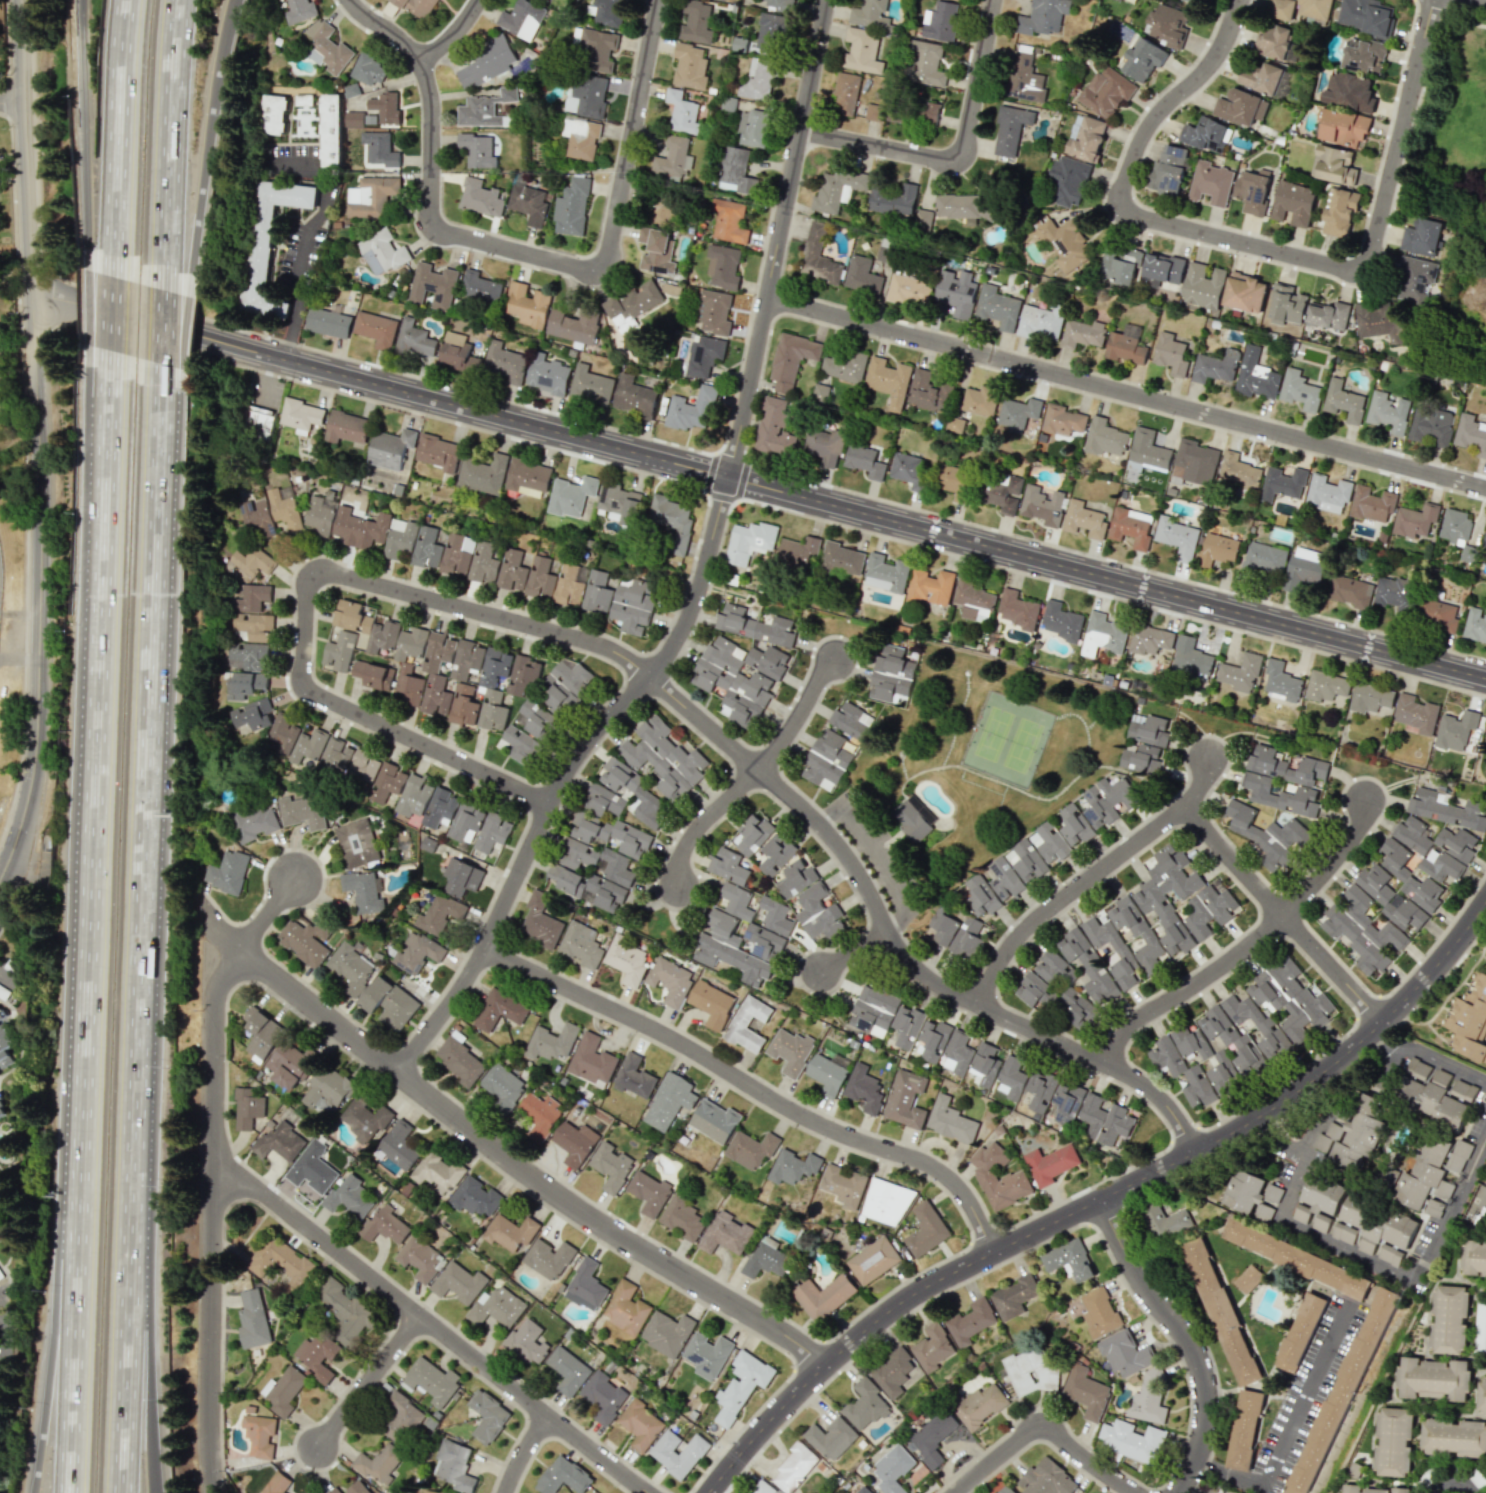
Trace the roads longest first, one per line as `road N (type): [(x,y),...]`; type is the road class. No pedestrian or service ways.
road 1 (tertiary): [(29,292),(1485,679)]
road 2 (residential): [(210,1492),(203,1398),(220,936),(592,1220),(827,1365)]
road 3 (residential): [(827,0),(769,297),(694,601),(666,656),(579,756),(458,993),(397,1073)]
road 4 (tertiary): [(713,1492),(771,1420),(882,1317),(1302,1087),(1395,1008),(1485,903)]
road 5 (motorway): [(115,377),(86,1164)]
road 6 (residential): [(1240,0),(1204,72),(1142,131),(1122,202),(1130,214),(1354,271),(1368,262),(1434,0)]
road 7 (residential): [(650,677),(600,644),(307,565),(299,687),(549,804)]
road 8 (residential): [(650,677),(832,833),(899,947),(929,978),(1143,1084),(1176,1111),(1201,1149)]
road 9 (residential): [(769,297),(1485,486)]
road 10 (motorway): [(127,1159),(158,526)]
road 11 (residential): [(482,951),(684,1045),(805,1117),(937,1168),(967,1195),(999,1250)]
road 12 (residential): [(212,1155),(654,1492)]
road 13 (residential): [(350,0),(399,39),(428,85),(431,229),(595,269)]
road 14 (residential): [(1104,1065),(1141,1019),(1210,976),(1294,905),(1351,841),(1365,801)]
road 15 (tertiary): [(37,660),(29,292)]
road 16 (residential): [(981,1007),(1020,940),(1196,794),(1206,759)]
road 17 (motorway): [(151,1492),(127,1159)]
road 18 (motorway): [(115,1492),(127,1159)]
road 19 (motorway): [(86,1164),(31,1492)]
road 20 (motorway): [(86,1164),(74,1492)]
road 21 (residential): [(1103,1199),(1139,1271),(1202,1361),(1208,1422),(1182,1492)]
road 22 (residential): [(994,0),(963,149),(954,158),(801,132)]
road 23 (motorway): [(182,294),(207,104),(232,0)]
road 24 (residential): [(1184,805),(1382,1020)]
road 25 (tertiary): [(29,292),(17,0)]
road 26 (motorway): [(156,288),(170,0)]
road 27 (residential): [(658,0),(607,256),(595,269)]
road 28 (residential): [(837,662),(777,753),(690,843),(682,886)]
road 29 (motorway): [(131,0),(119,277)]
road 30 (motorway): [(73,0),(94,257)]
road 31 (residential): [(958,1492),(1045,1422),(1140,1492)]
road 32 (tertiary): [(0,865),(30,762),(37,660)]
road 33 (residential): [(421,1316),(320,1449)]
road 34 (motorway): [(158,526),(156,371)]
road 35 (motorway): [(158,526),(175,379)]
road 36 (motorway): [(94,257),(115,377)]

